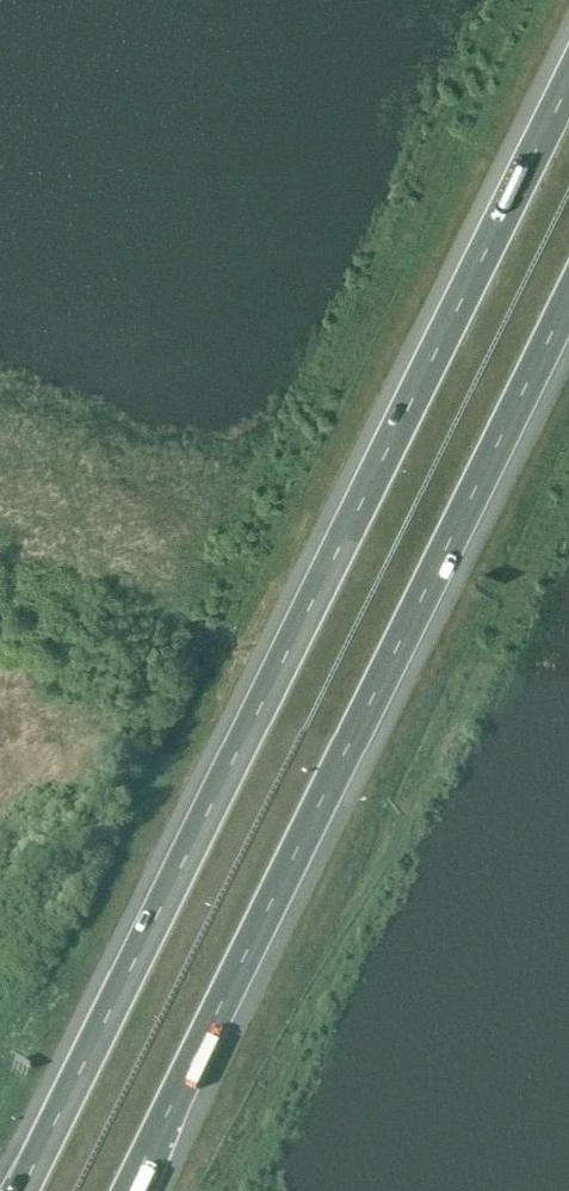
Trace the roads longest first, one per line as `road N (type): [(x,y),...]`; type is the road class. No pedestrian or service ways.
road 1 (motorway): [(568,78),(21,1190)]
road 2 (motorway): [(127,1190),(568,296)]

